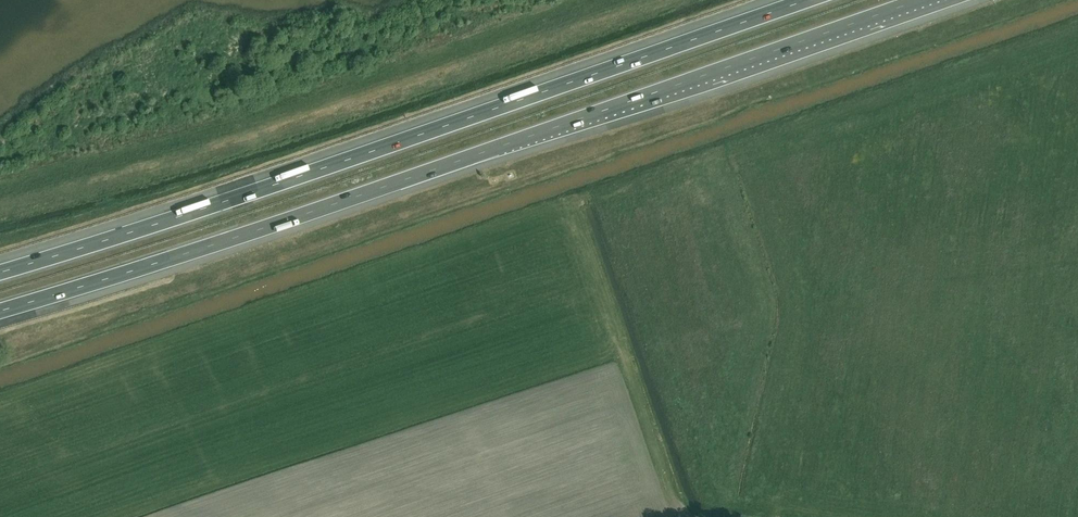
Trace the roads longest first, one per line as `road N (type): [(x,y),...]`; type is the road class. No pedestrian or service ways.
road 1 (motorway): [(0,311),(918,0)]
road 2 (motorway): [(792,0),(0,270)]

